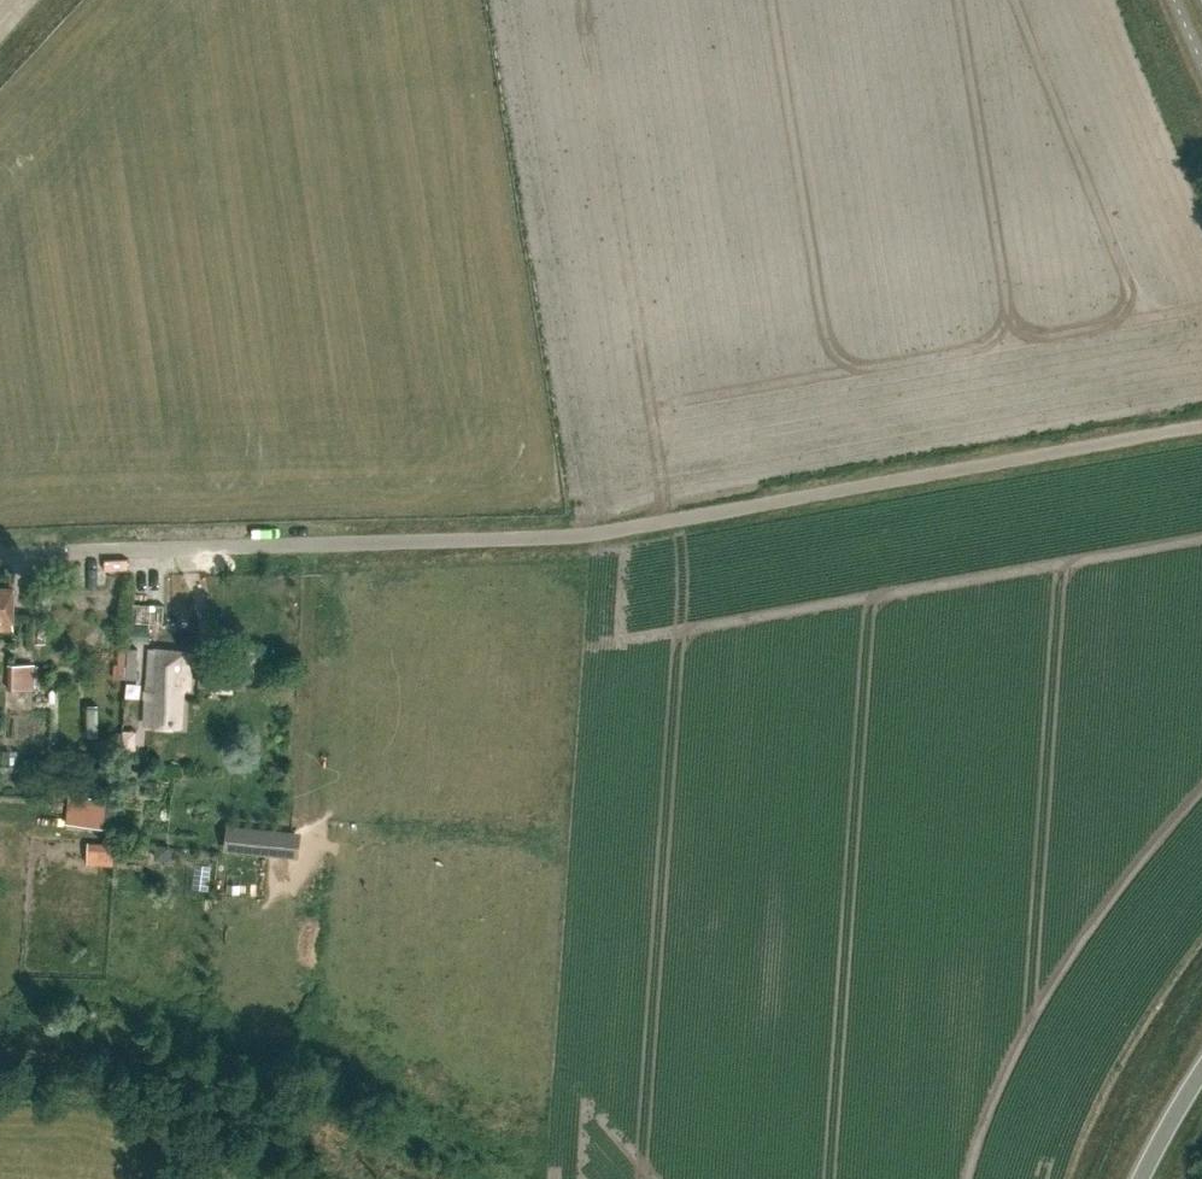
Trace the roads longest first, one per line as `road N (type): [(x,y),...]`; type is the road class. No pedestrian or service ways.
road 1 (unclassified): [(0,555),(574,533),(1201,423)]
road 2 (trunk): [(1201,1069),(1138,1178)]

